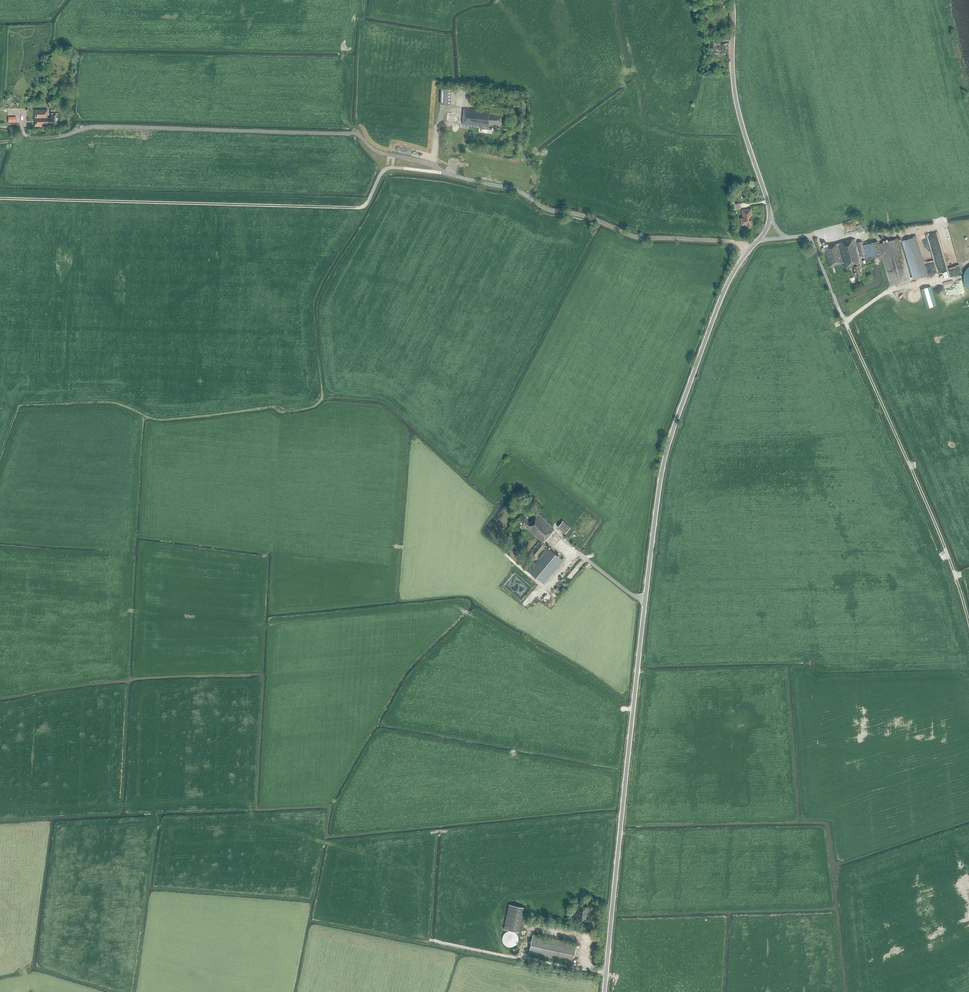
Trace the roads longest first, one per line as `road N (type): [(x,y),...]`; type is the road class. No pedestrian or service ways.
road 1 (unclassified): [(604,991),(665,457),(725,287),(759,240)]
road 2 (unclassified): [(769,218),(736,101),(732,0)]

